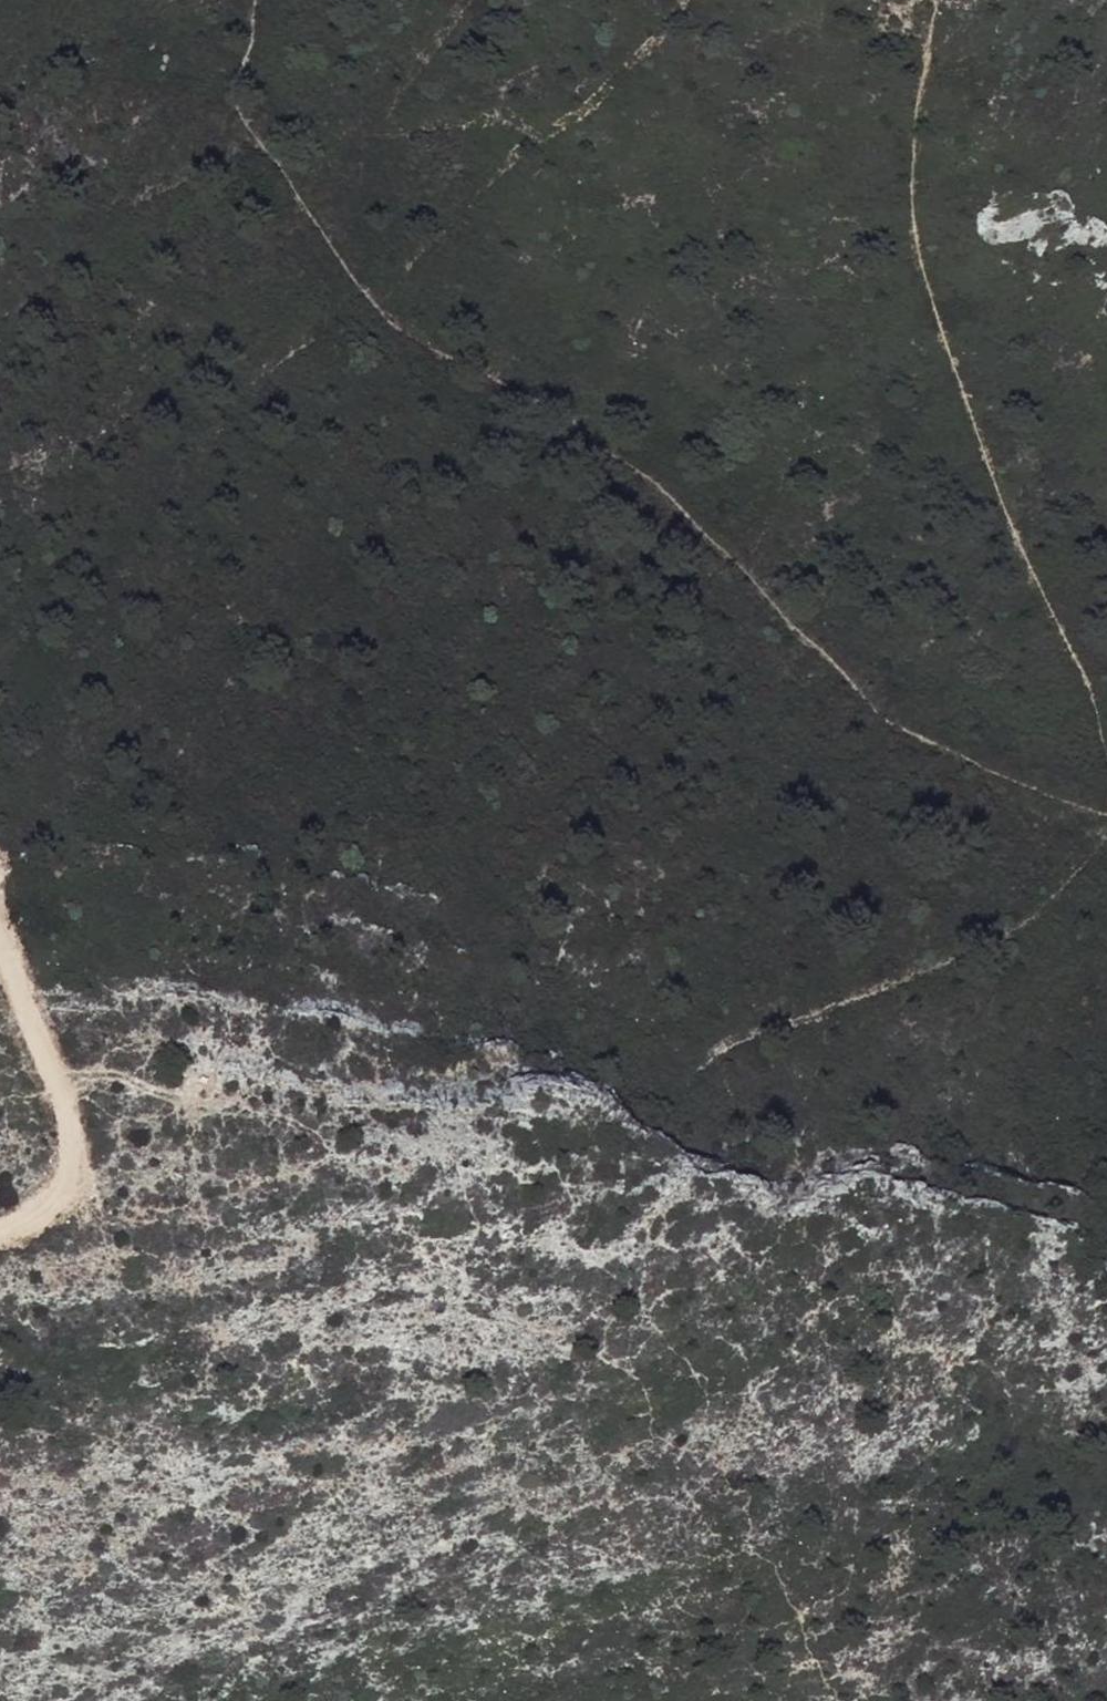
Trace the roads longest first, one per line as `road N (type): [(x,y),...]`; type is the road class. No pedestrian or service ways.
road 1 (track): [(0,1238),(32,1224),(72,1188),(86,1133),(0,942)]

